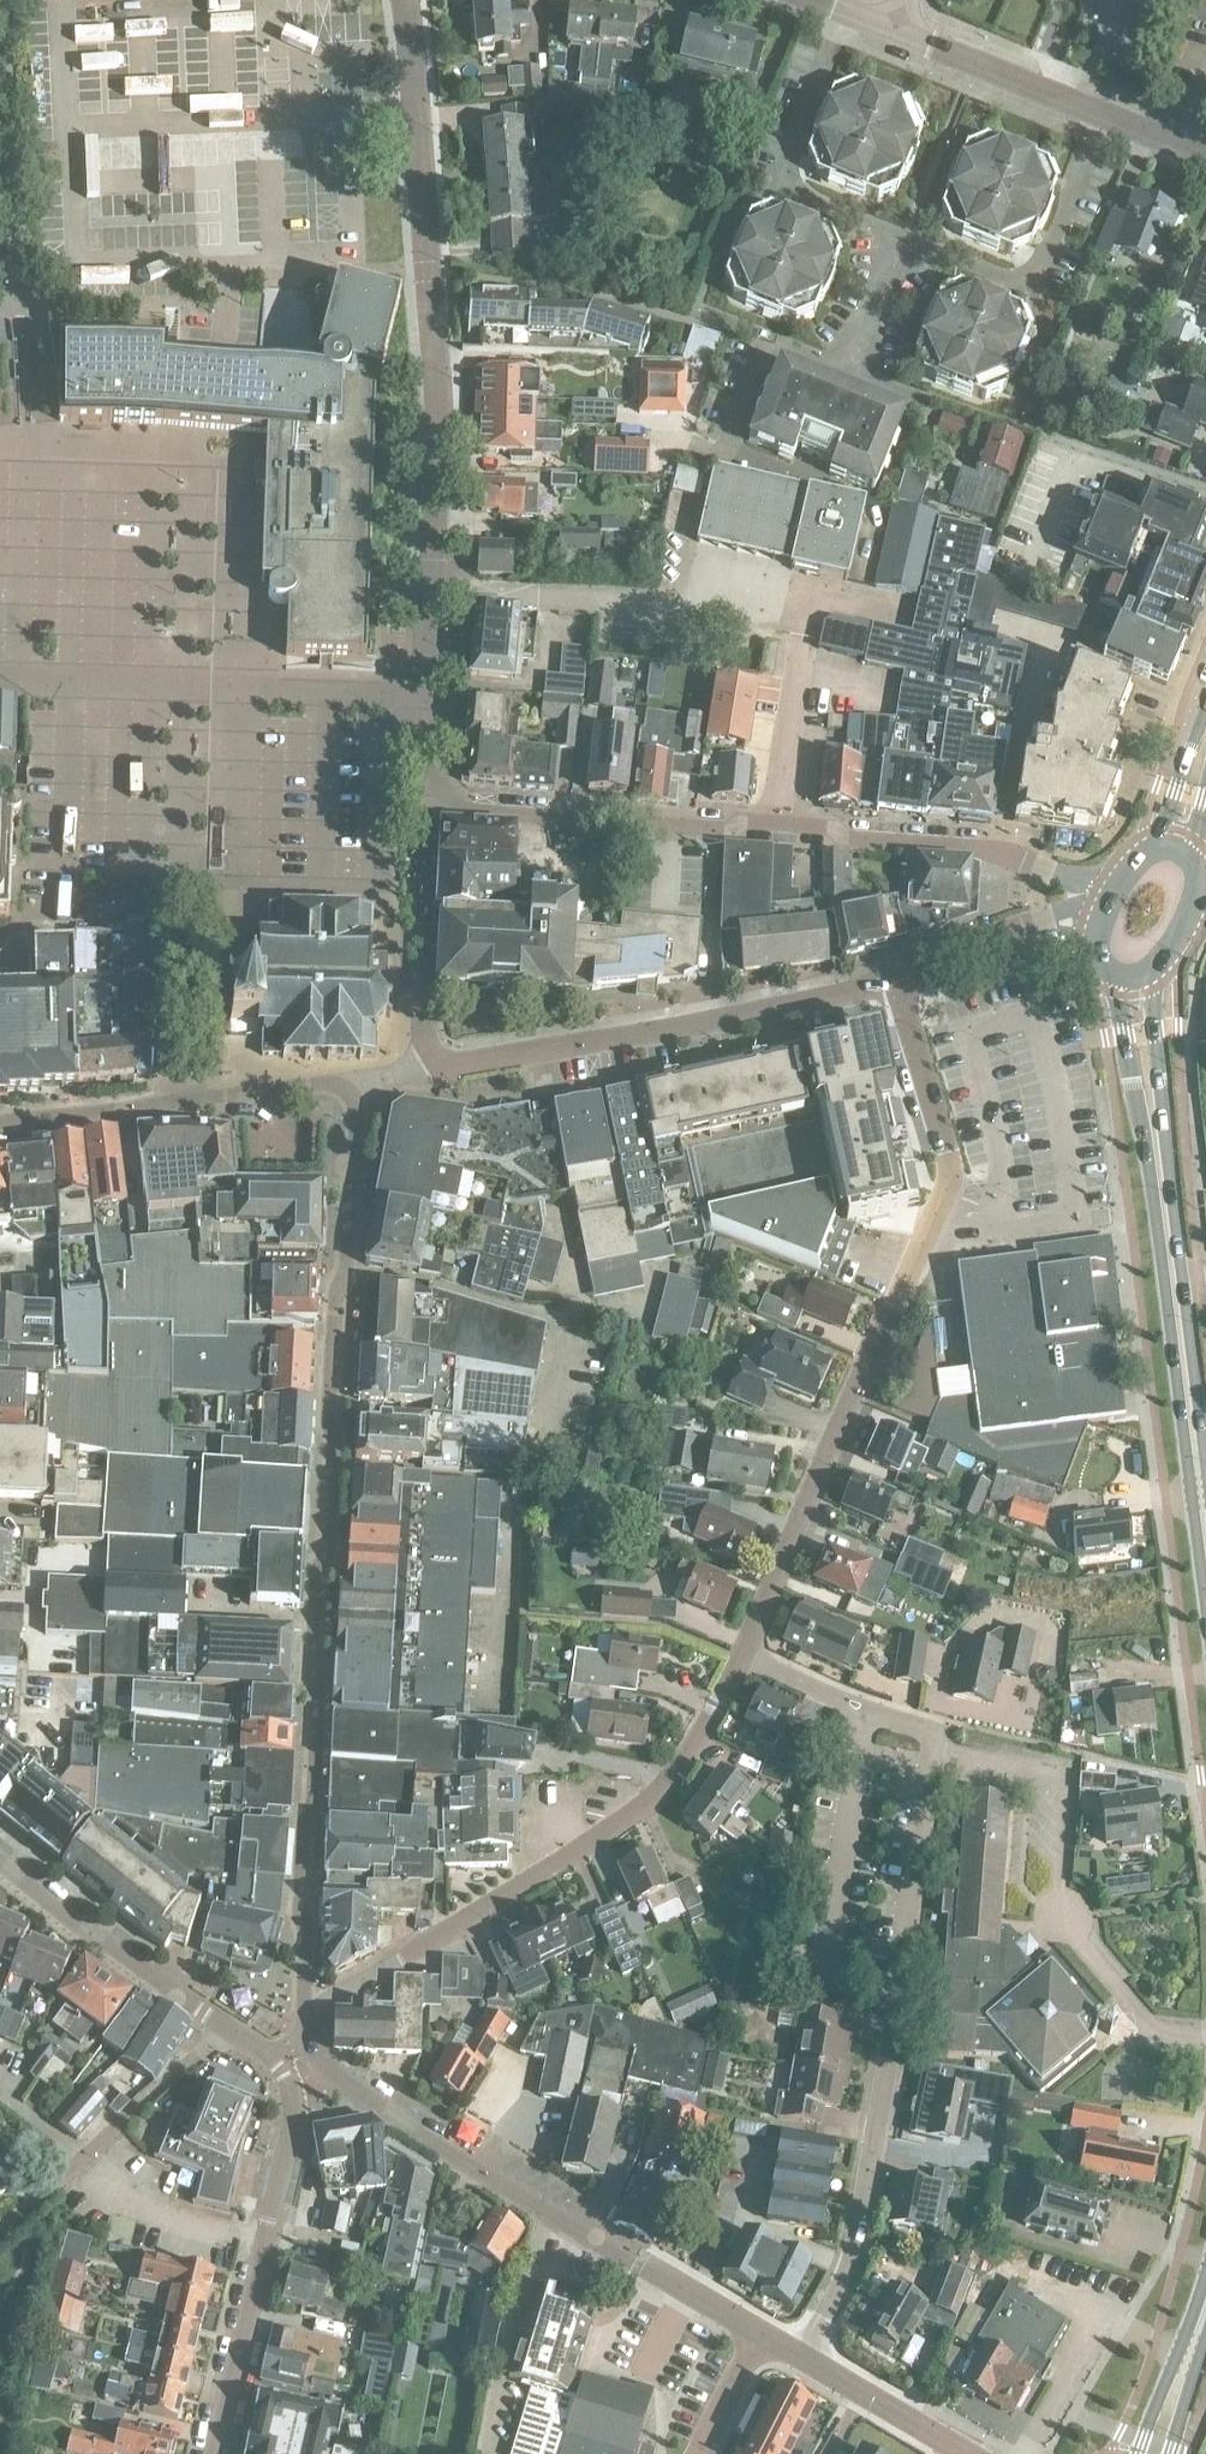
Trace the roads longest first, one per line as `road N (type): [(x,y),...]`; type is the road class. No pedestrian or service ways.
road 1 (residential): [(891,987),(935,1150),(939,1220),(743,1658)]
road 2 (residential): [(803,2358),(858,2245),(935,1731),(868,1714)]
road 3 (residential): [(436,590),(441,435),(405,0)]
road 4 (residential): [(96,682),(103,449),(24,447),(19,678)]
road 5 (secondary): [(1205,1505),(1136,983)]
road 6 (residential): [(421,1071),(891,987)]
road 7 (residential): [(778,822),(712,829),(462,808),(431,780),(428,698)]
road 8 (residential): [(305,2011),(313,2051),(336,2076),(636,2261)]
road 9 (residential): [(743,1658),(647,1803),(435,1941)]
road 10 (residential): [(1115,887),(1001,852),(778,822)]
road 11 (residential): [(428,698),(96,682)]
road 12 (residential): [(847,9),(789,158),(789,179),(801,194),(903,238)]
road 13 (residential): [(903,238),(1001,276),(1027,275),(1047,258),(1105,116)]
road 14 (residential): [(0,1862),(227,2028)]
road 15 (residential): [(227,2028),(35,2207)]
road 16 (residential): [(227,2028),(282,2070),(294,2102),(265,2235)]
road 17 (residential): [(903,238),(851,374),(771,343)]
road 18 (residential): [(1105,116),(898,25)]
road 19 (residential): [(891,987),(923,962),(1102,916)]
road 20 (residential): [(265,2235),(217,2453)]
road 21 (residential): [(377,886),(402,974),(422,975),(421,1071)]
road 22 (residential): [(347,1080),(153,1105)]
road 23 (residential): [(778,822),(802,638)]
road 24 (residential): [(803,2358),(960,2453)]
road 25 (secondary): [(1156,2453),(1205,2304)]
road 26 (residential): [(435,1941),(305,2011)]
road 27 (residential): [(636,2261),(761,2334)]
road 28 (residential): [(743,1658),(868,1714)]
road 29 (residential): [(761,2334),(700,2453)]
road 30 (secondary): [(1136,983),(1159,971),(1180,944),(1205,882)]
road 31 (residential): [(771,343),(725,455)]

